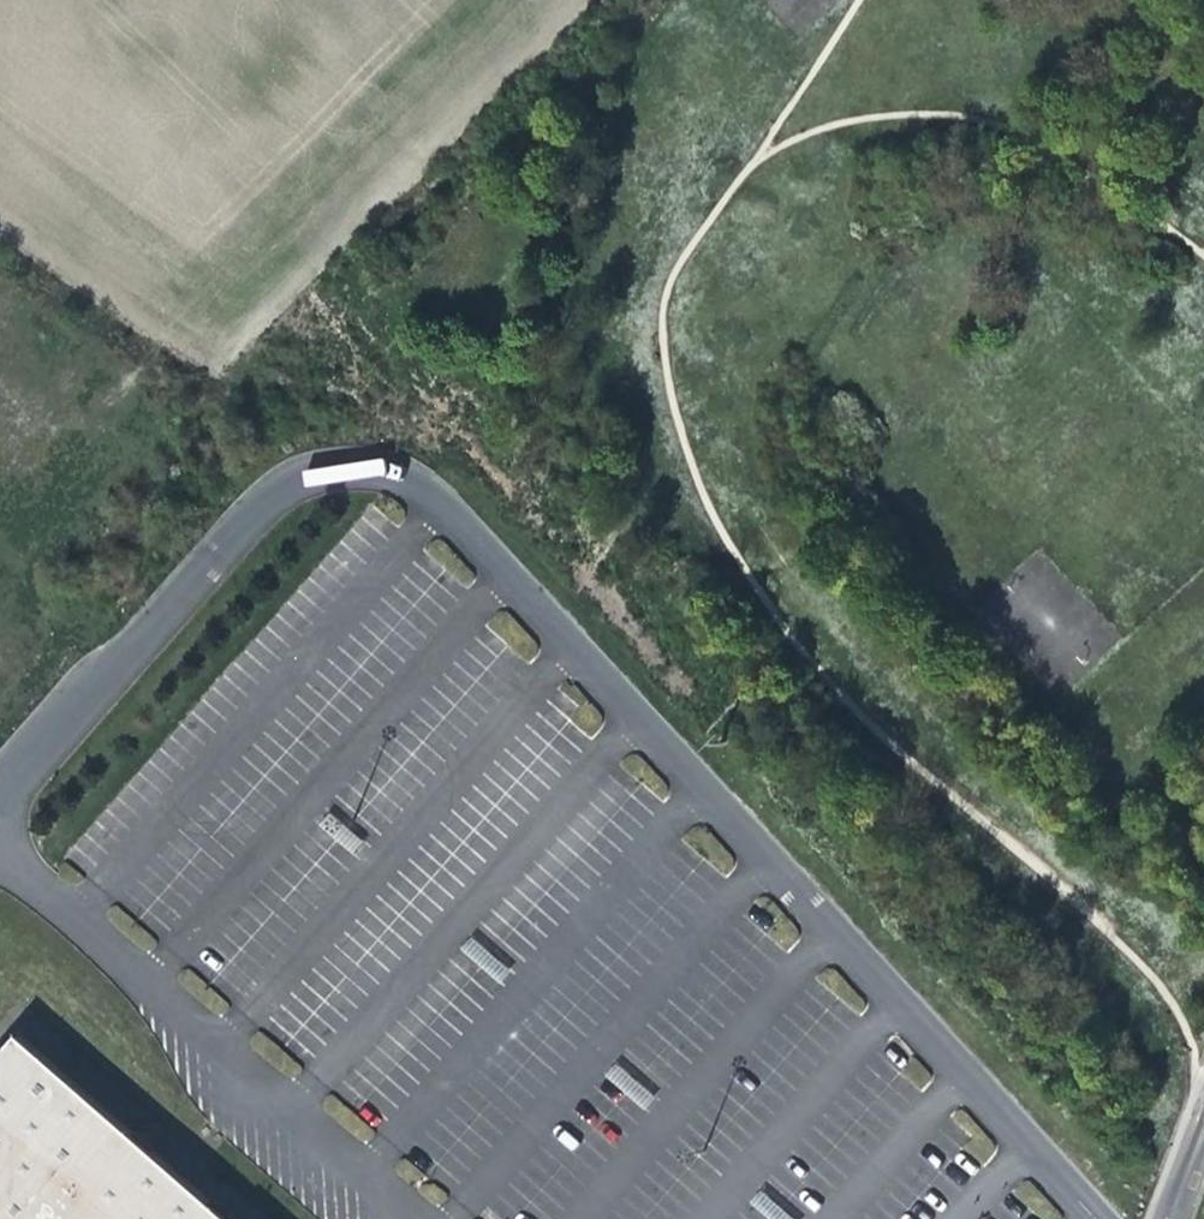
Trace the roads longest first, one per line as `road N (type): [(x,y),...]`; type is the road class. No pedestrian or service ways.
road 1 (unclassified): [(421,1218),(0,829)]
road 2 (track): [(573,0),(321,253)]

